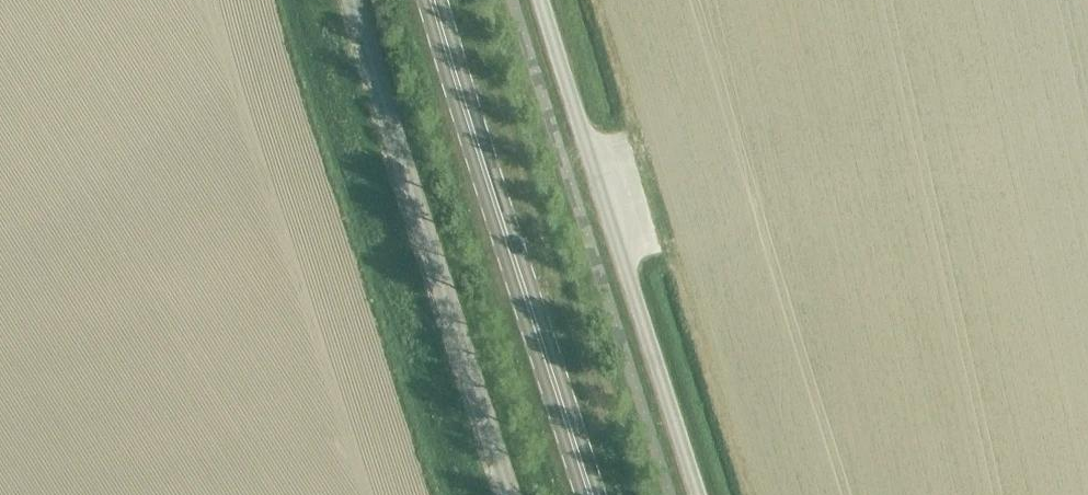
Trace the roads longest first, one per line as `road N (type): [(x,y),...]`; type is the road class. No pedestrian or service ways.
road 1 (secondary): [(591,494),(432,0)]
road 2 (unclassified): [(509,494),(353,0)]
road 3 (unclassified): [(540,0),(695,494)]

